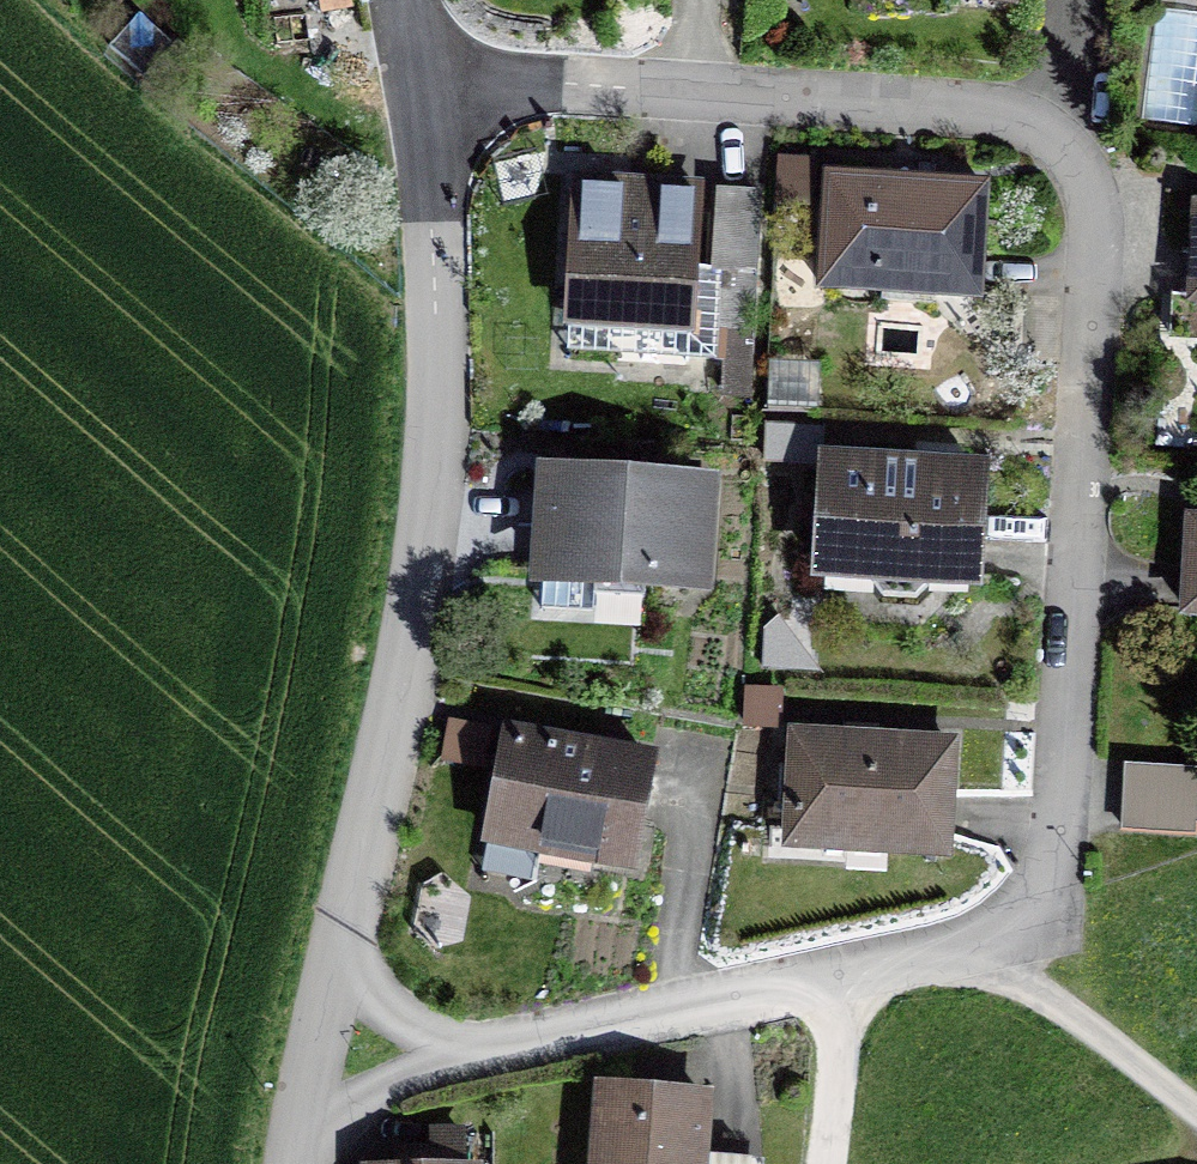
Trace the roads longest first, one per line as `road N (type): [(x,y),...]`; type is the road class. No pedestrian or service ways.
road 1 (residential): [(422,90),(700,86),(999,112),(1072,149),(1095,278),(1064,855),(1037,925),(975,952),(846,978)]
road 2 (residential): [(422,90),(436,313),(432,505),(346,924)]
road 3 (residential): [(846,978),(502,1044)]
road 4 (residential): [(502,1044),(385,1082),(299,1137)]
road 5 (residential): [(346,924),(299,1137)]
road 6 (residential): [(502,1044),(450,1041),(417,1025),(351,959),(346,924)]
road 7 (residential): [(835,1163),(846,978)]

